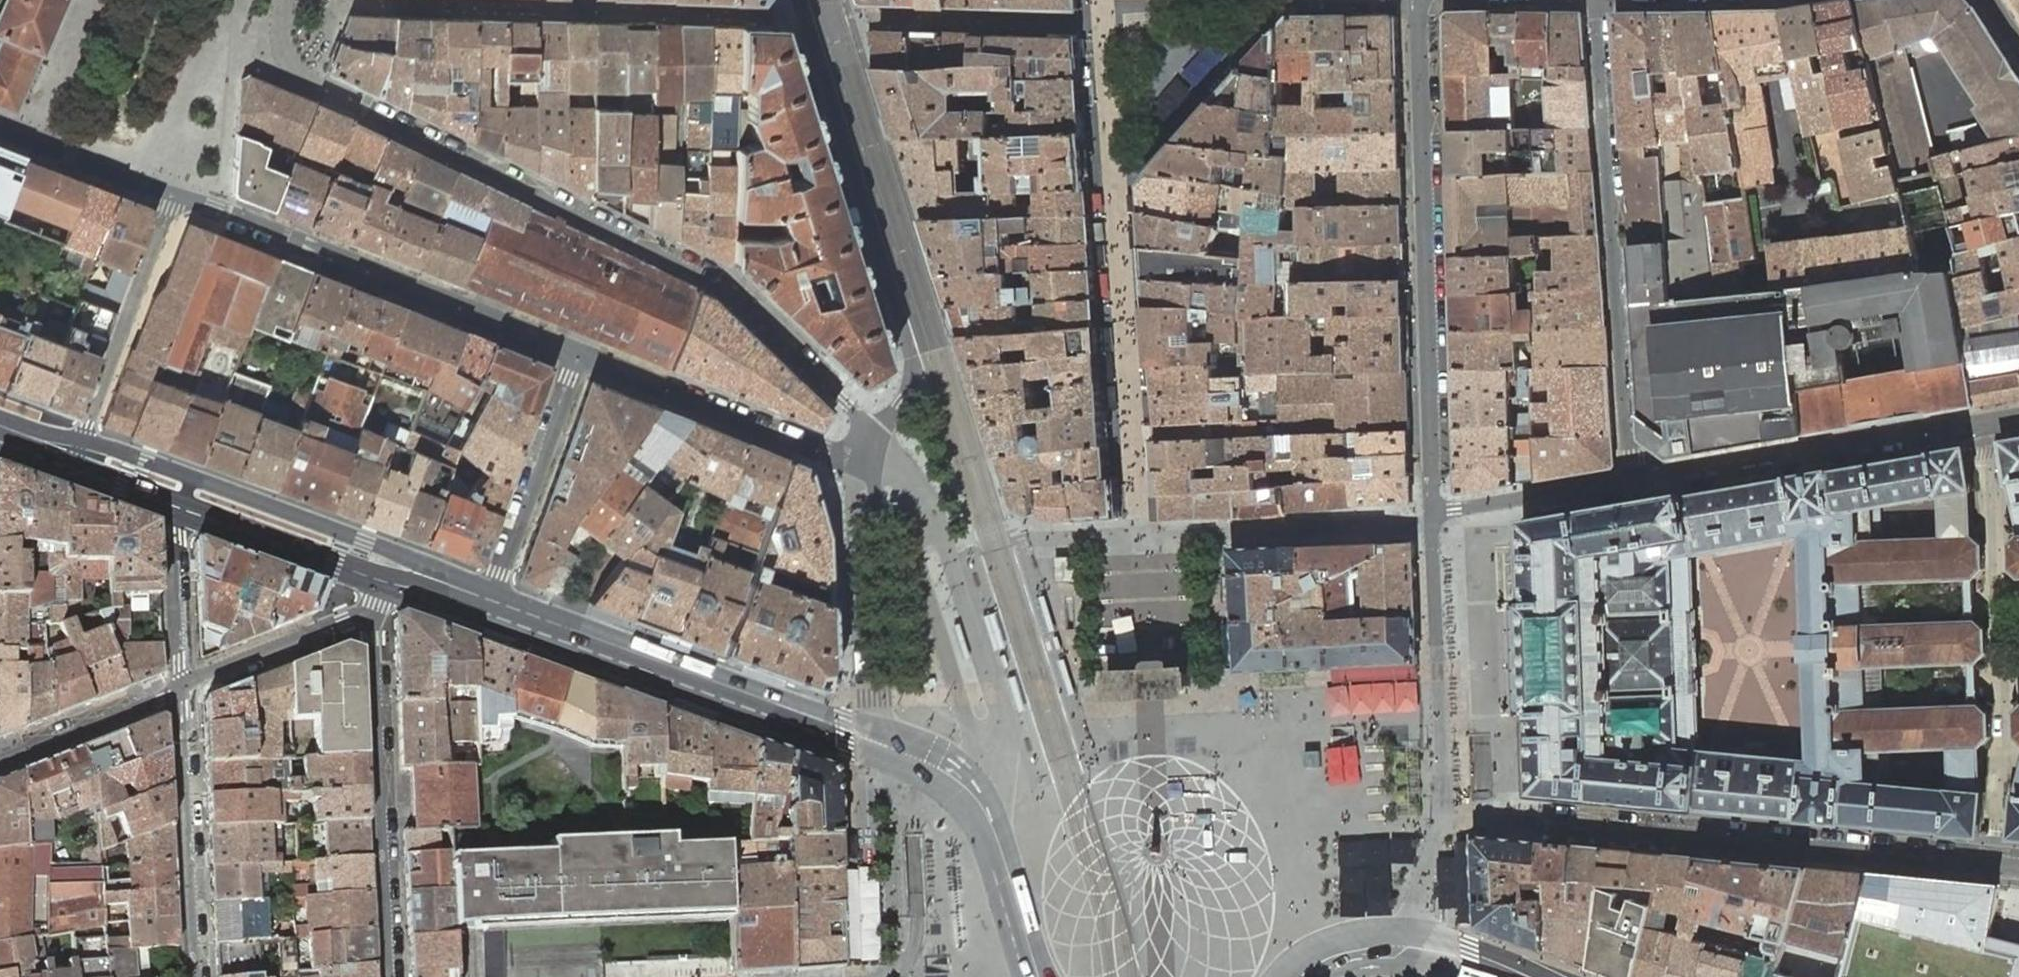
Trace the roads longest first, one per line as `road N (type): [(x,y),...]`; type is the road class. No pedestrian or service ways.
road 1 (residential): [(292,0),(277,41),(286,72),(718,285),(860,420),(872,472)]
road 2 (residential): [(1443,813),(2018,865)]
road 3 (tertiary): [(1434,517),(1418,0)]
road 4 (residential): [(1596,0),(1635,482)]
road 5 (tertiary): [(803,16),(913,356),(908,388),(872,472)]
road 6 (secondary): [(491,604),(397,553),(147,460),(80,446)]
road 7 (secondary): [(491,604),(877,745)]
road 8 (residential): [(1635,482),(2018,417)]
road 9 (residential): [(581,357),(225,210)]
road 10 (residential): [(389,976),(378,603)]
road 11 (residential): [(872,472),(581,357)]
road 12 (tertiary): [(1443,813),(1434,517)]
road 13 (residential): [(181,690),(194,976)]
road 14 (tertiary): [(872,472),(885,697),(877,745)]
road 15 (secondary): [(905,755),(951,776),(976,805),(1035,976)]
road 16 (residential): [(173,195),(80,446)]
road 17 (residential): [(491,604),(581,357)]
road 18 (residential): [(905,755),(893,789),(896,959),(889,976)]
road 19 (residential): [(583,9),(803,16)]
road 20 (secondary): [(182,509),(386,583)]
road 21 (residential): [(181,690),(378,603)]
road 22 (residential): [(368,0),(583,9)]
road 23 (residential): [(1434,517),(1635,482)]
road 24 (residential): [(0,762),(181,690)]
road 25 (residential): [(173,195),(0,132)]
road 26 (residential): [(182,509),(181,690)]
road 27 (tertiary): [(1414,948),(1420,884),(1443,813)]

